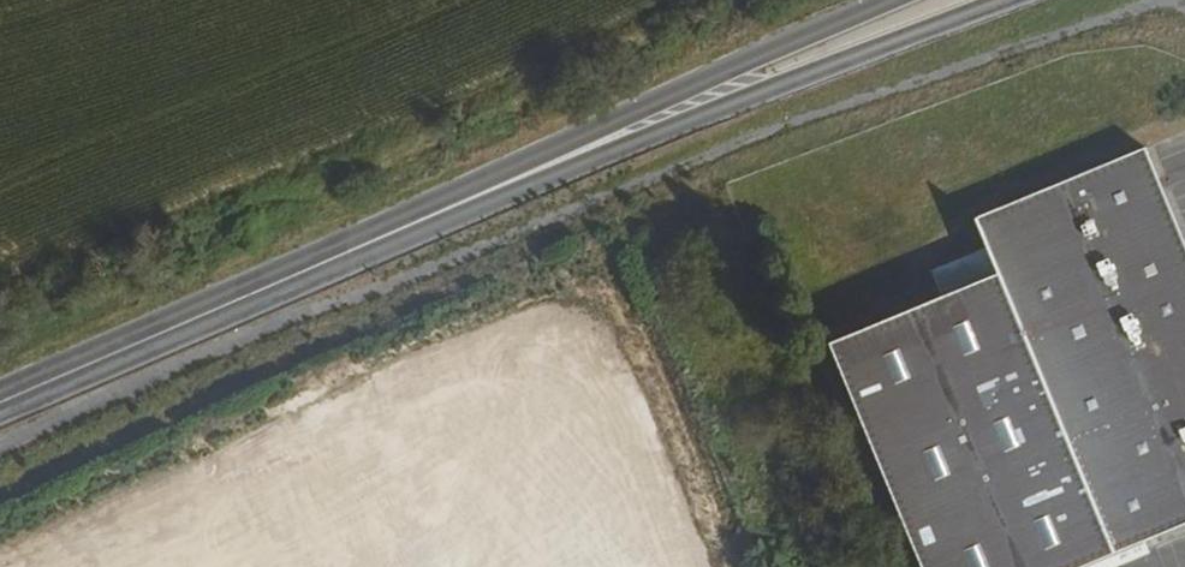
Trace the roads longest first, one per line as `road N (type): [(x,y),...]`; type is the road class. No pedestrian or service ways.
road 1 (secondary): [(0,402),(531,171)]
road 2 (secondary): [(531,171),(633,144),(1009,0)]
road 3 (secondary): [(882,0),(588,132),(531,171)]

